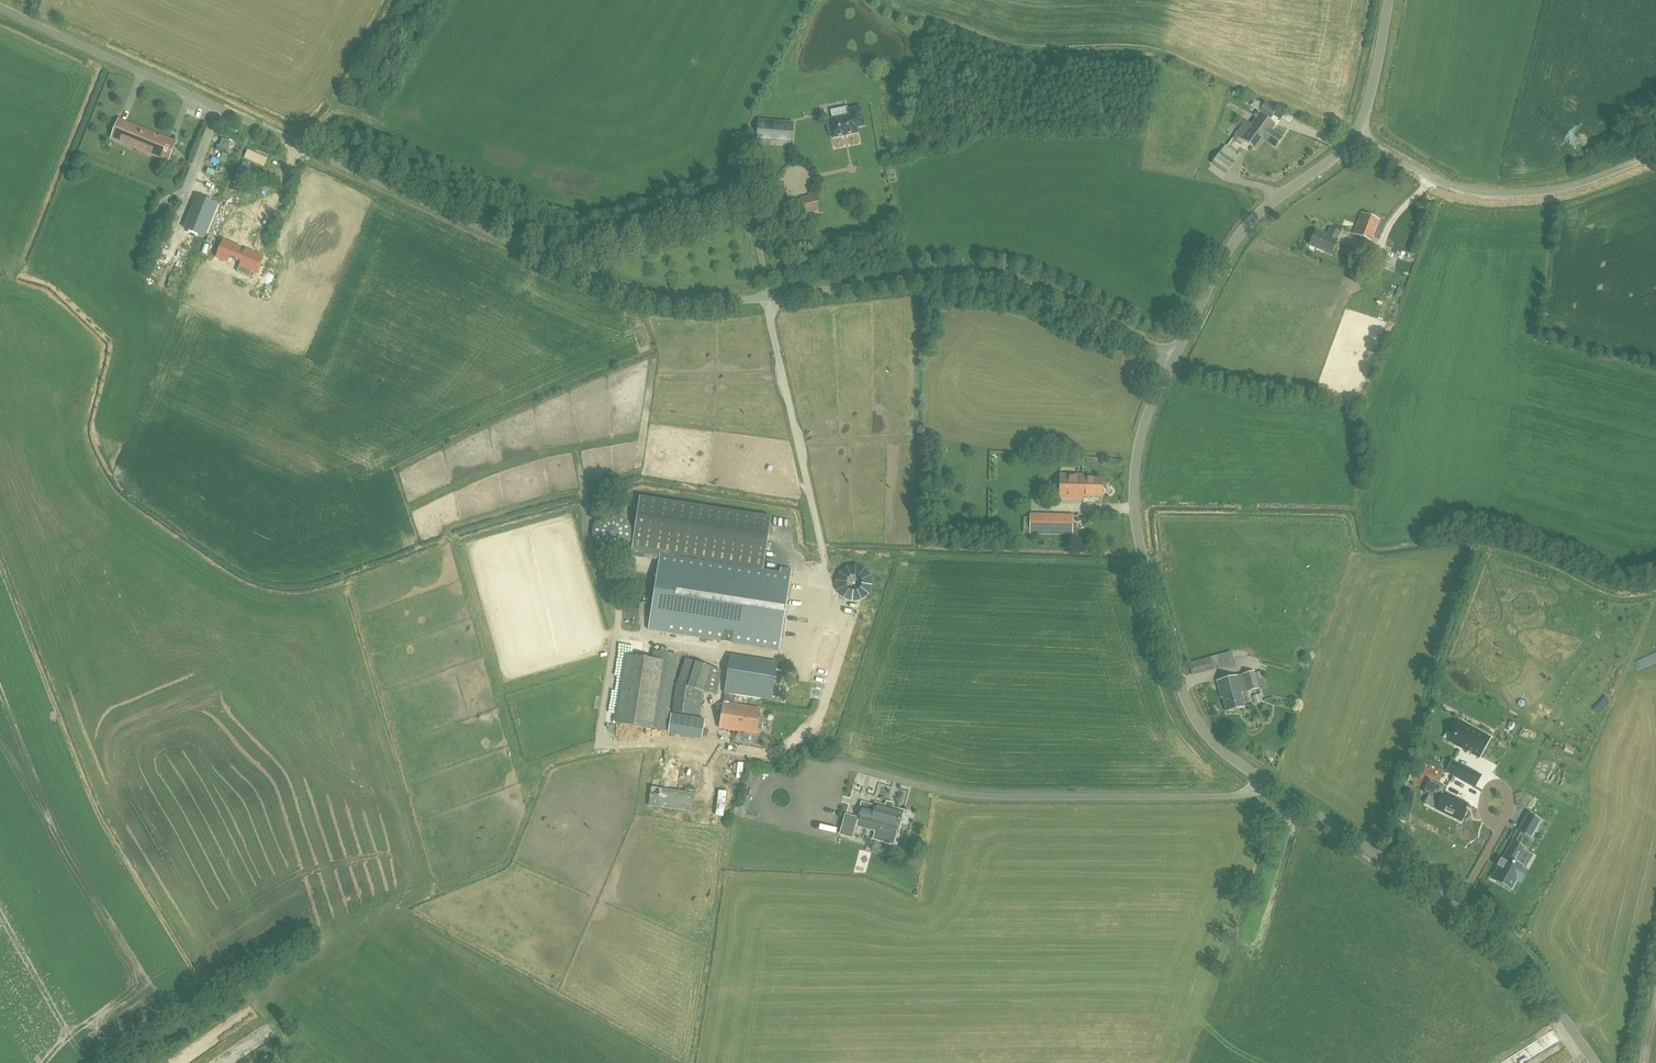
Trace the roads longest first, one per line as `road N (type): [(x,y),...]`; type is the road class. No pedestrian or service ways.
road 1 (unclassified): [(1174,361),(1045,292),(980,278),(717,304),(624,293),(0,10)]
road 2 (unclassified): [(1596,1062),(1493,931),(1268,783),(1199,722),(1173,659),(1136,509),(1146,427),(1174,361)]
road 3 (unclassified): [(1360,134),(1455,186),(1493,192),(1565,187),(1655,154)]
road 4 (unclassified): [(1174,361),(1248,226),(1360,134)]
road 5 (unclassified): [(1360,134),(1390,0)]
road 6 (track): [(751,227),(789,203),(789,176),(844,170)]

